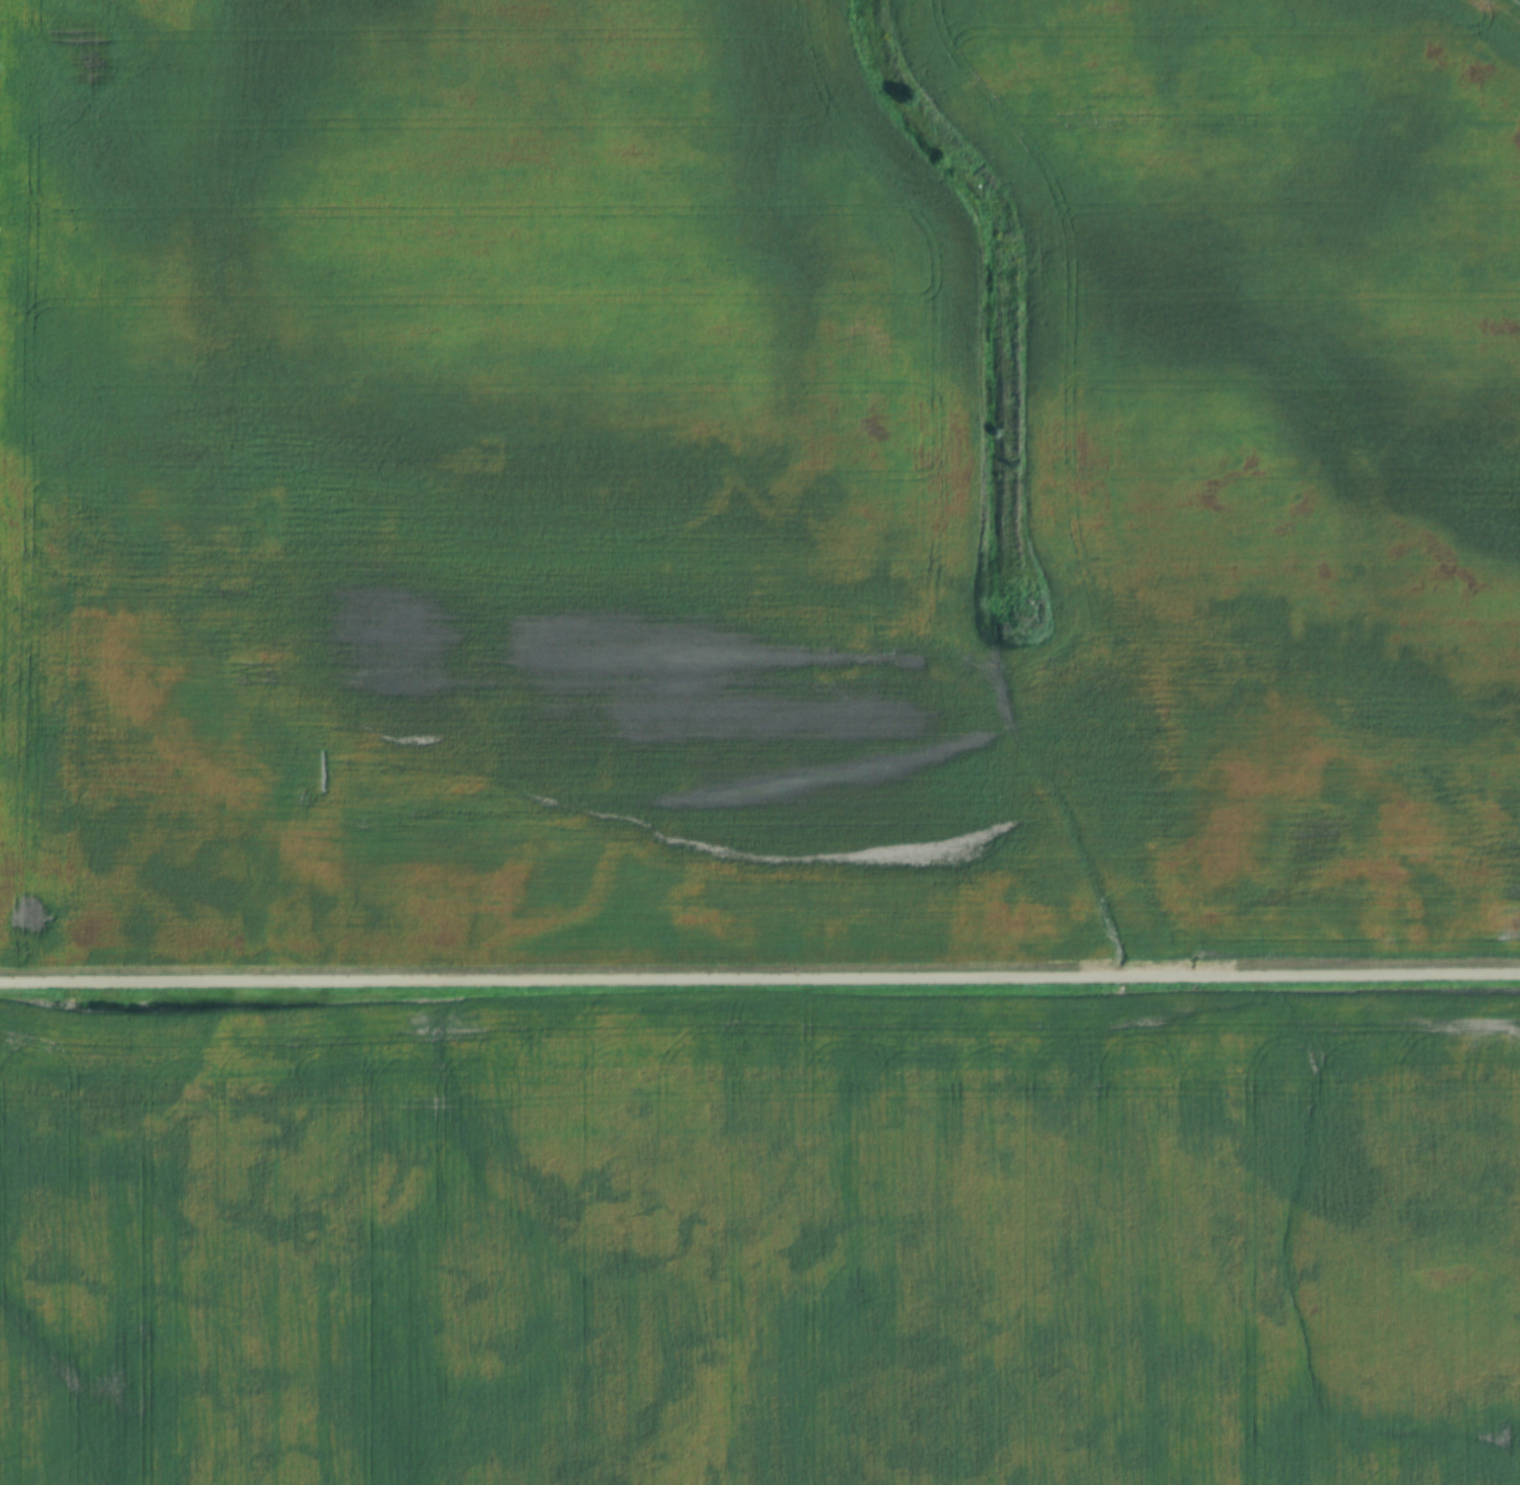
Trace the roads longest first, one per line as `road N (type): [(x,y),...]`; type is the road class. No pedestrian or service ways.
road 1 (residential): [(1519,979),(0,986)]

